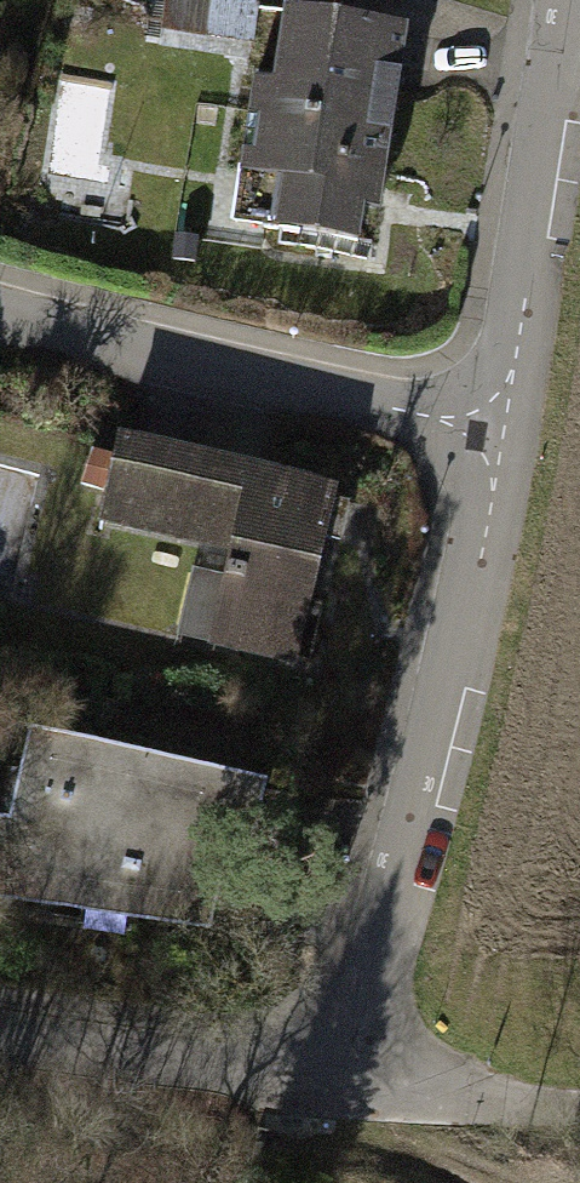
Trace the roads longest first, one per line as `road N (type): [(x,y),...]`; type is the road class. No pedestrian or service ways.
road 1 (residential): [(501,434),(346,1087),(0,1036)]
road 2 (residential): [(501,434),(0,312)]
road 3 (residential): [(573,0),(501,434)]
road 4 (track): [(579,1104),(346,1087)]

